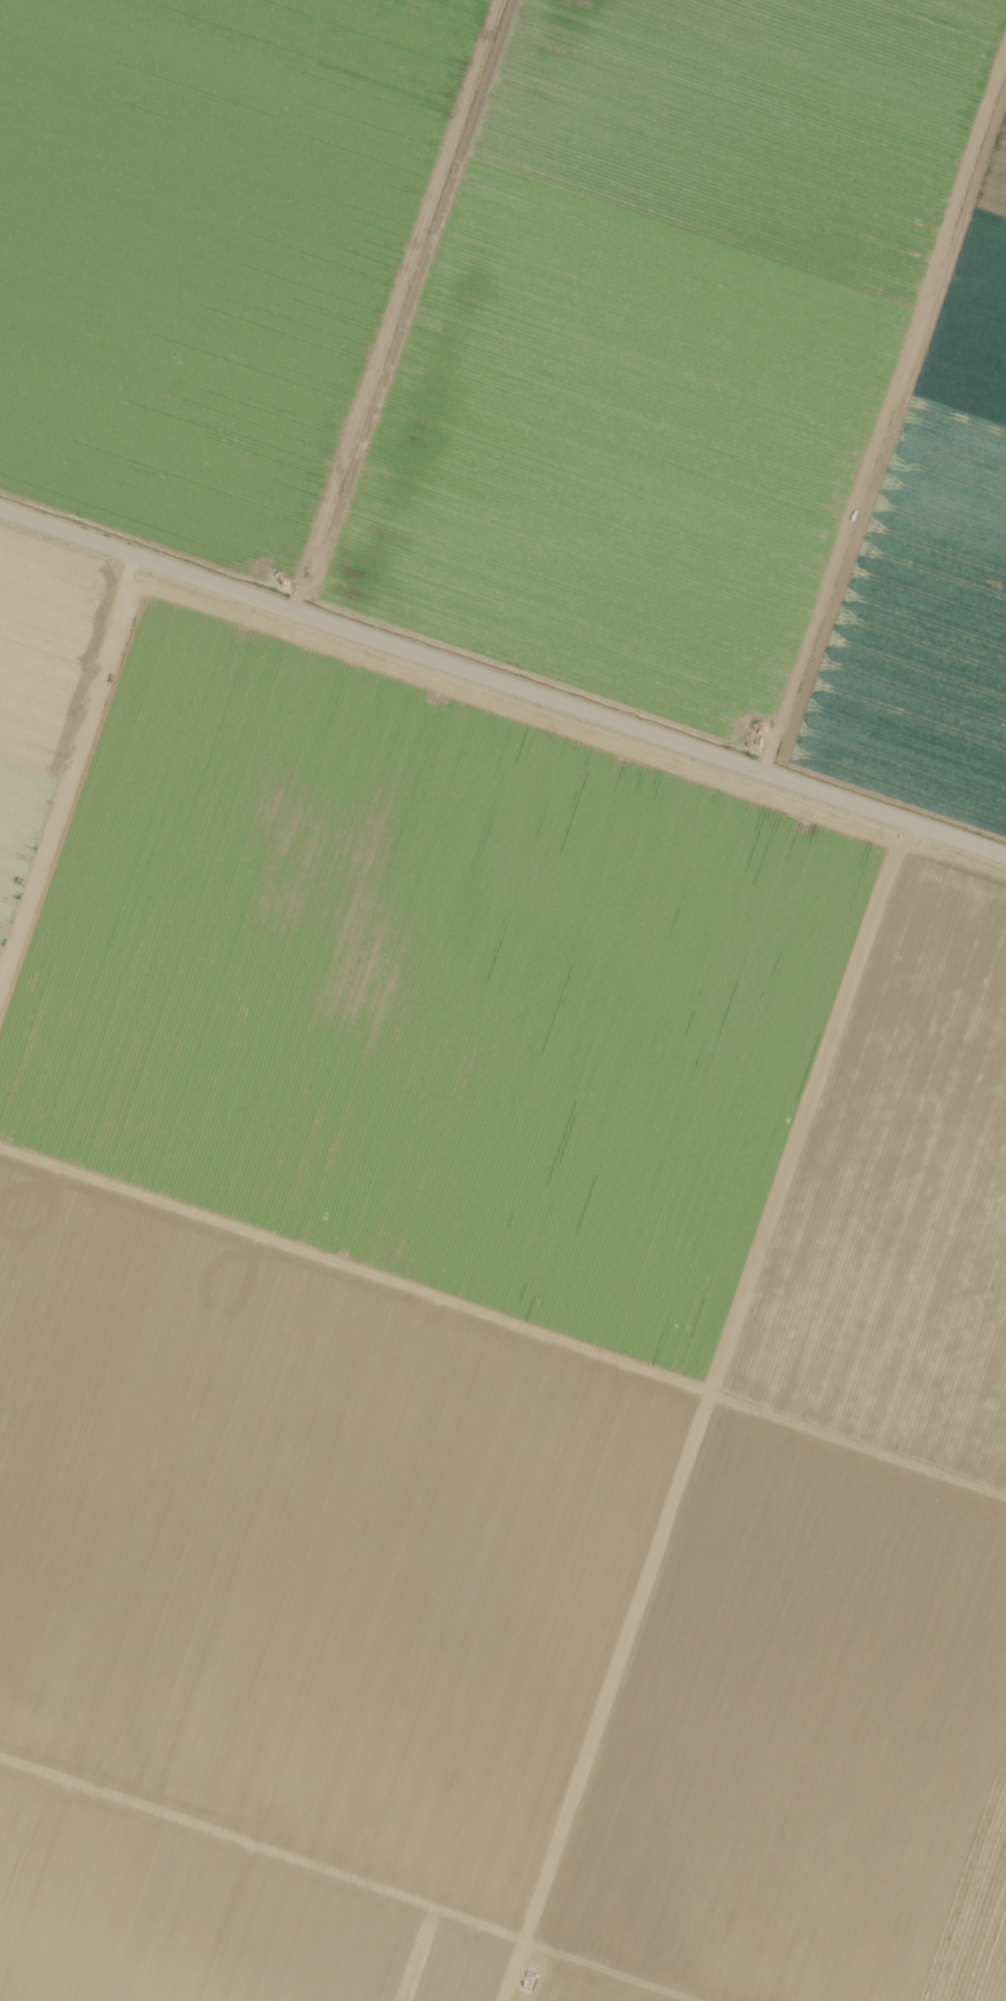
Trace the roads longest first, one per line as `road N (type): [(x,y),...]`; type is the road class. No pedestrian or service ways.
road 1 (tertiary): [(1005,859),(0,518)]

